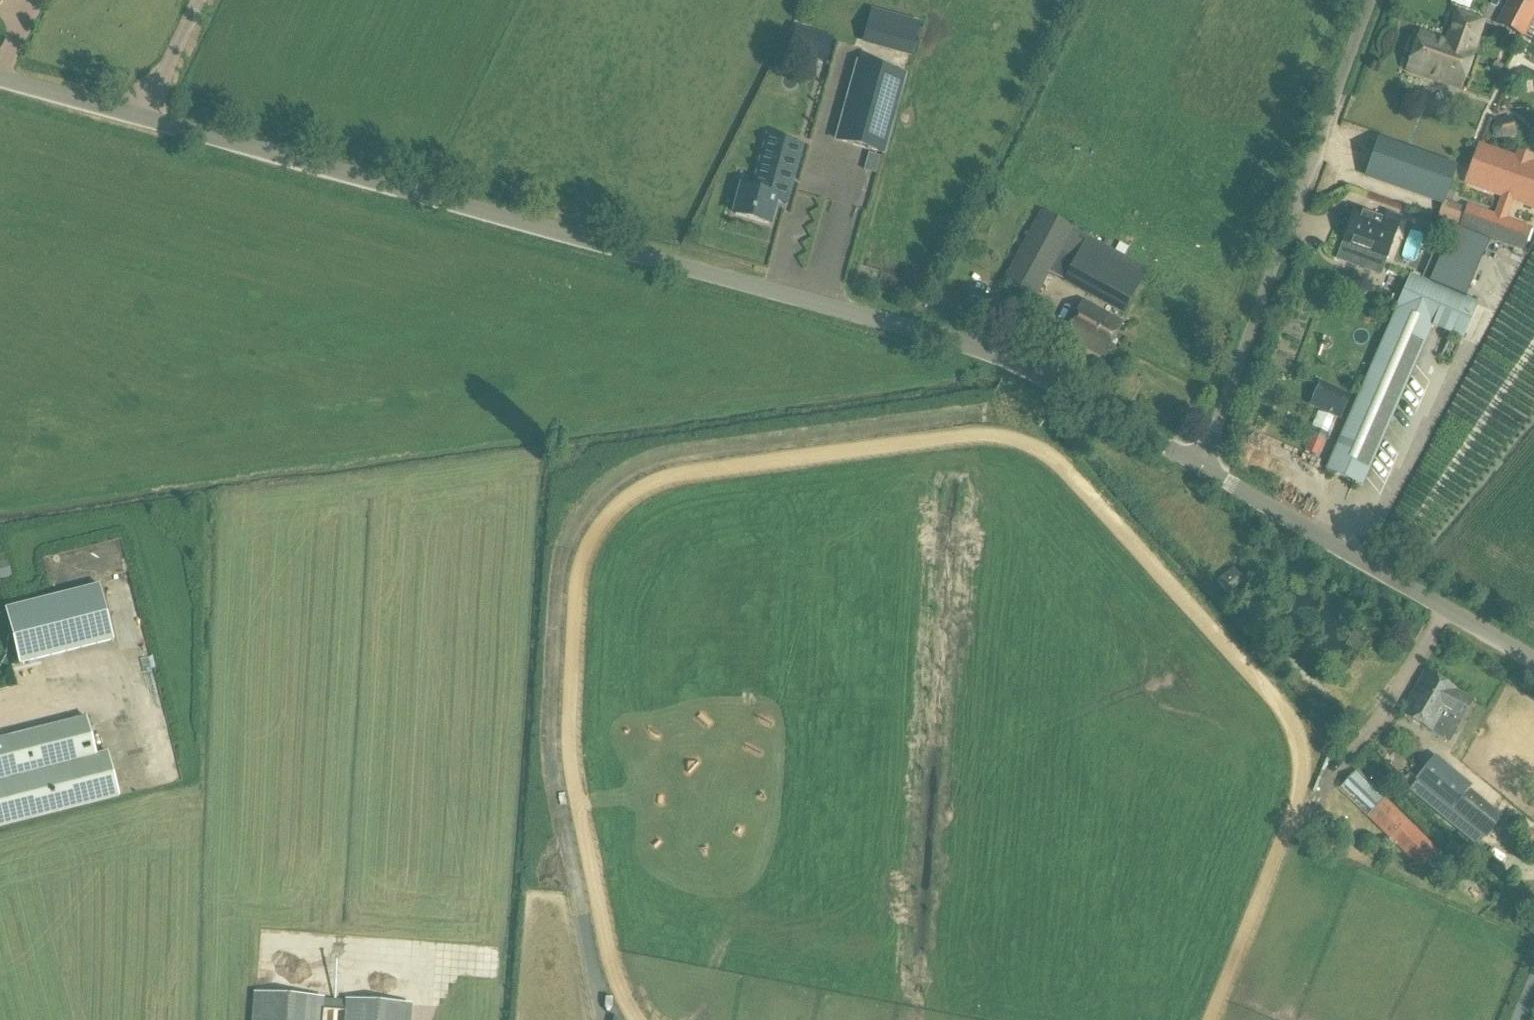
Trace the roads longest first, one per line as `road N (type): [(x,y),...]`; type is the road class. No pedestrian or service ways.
road 1 (unclassified): [(1213,477),(1018,367),(0,82)]
road 2 (unclassified): [(1213,477),(1375,0)]
road 3 (unclassified): [(1533,662),(1213,477)]

